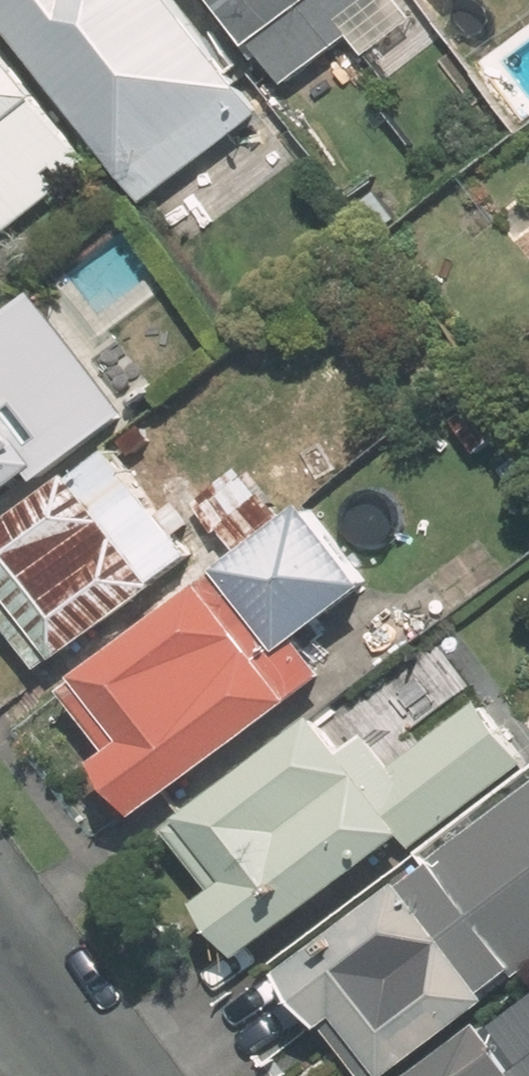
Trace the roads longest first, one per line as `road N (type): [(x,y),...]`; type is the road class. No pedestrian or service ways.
road 1 (residential): [(88,1075),(0,957)]

